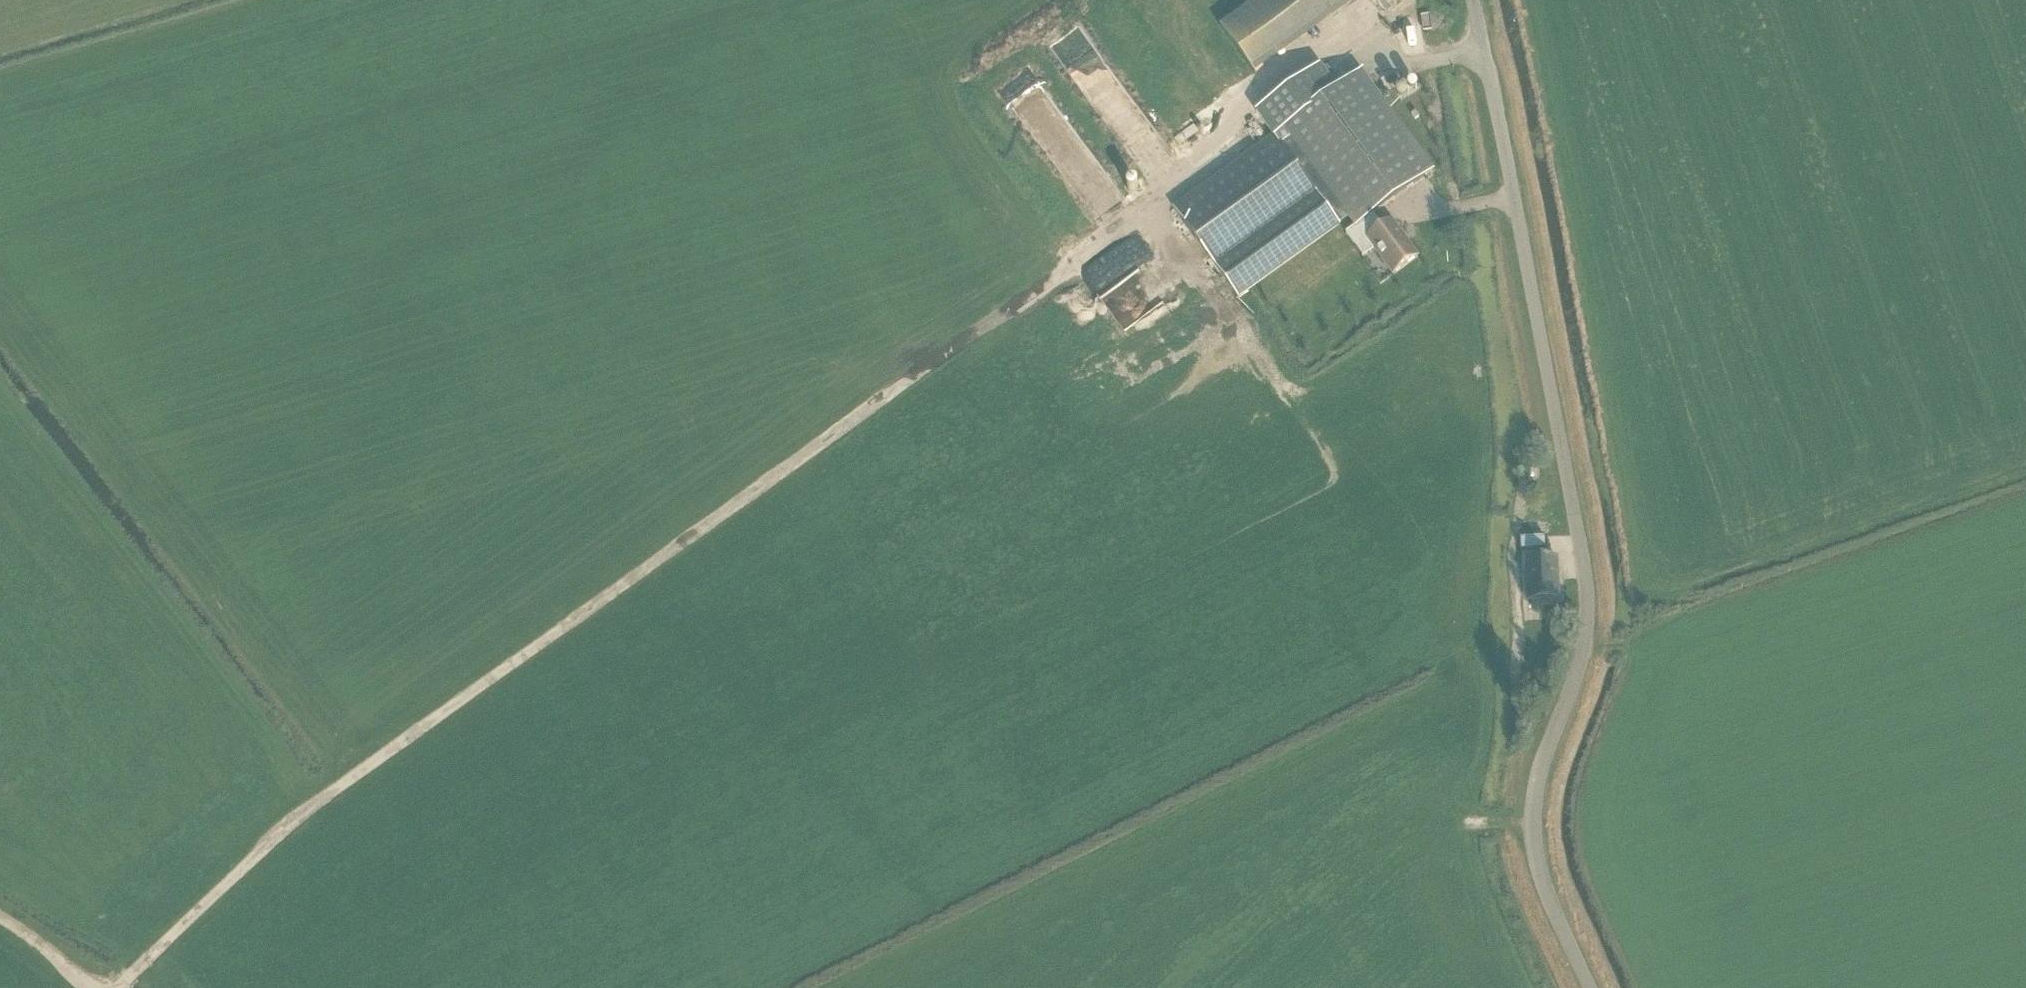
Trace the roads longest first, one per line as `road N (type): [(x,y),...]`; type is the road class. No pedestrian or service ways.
road 1 (unclassified): [(1593,987),(1534,831),(1542,766),(1588,609),(1558,423),(1466,0)]

